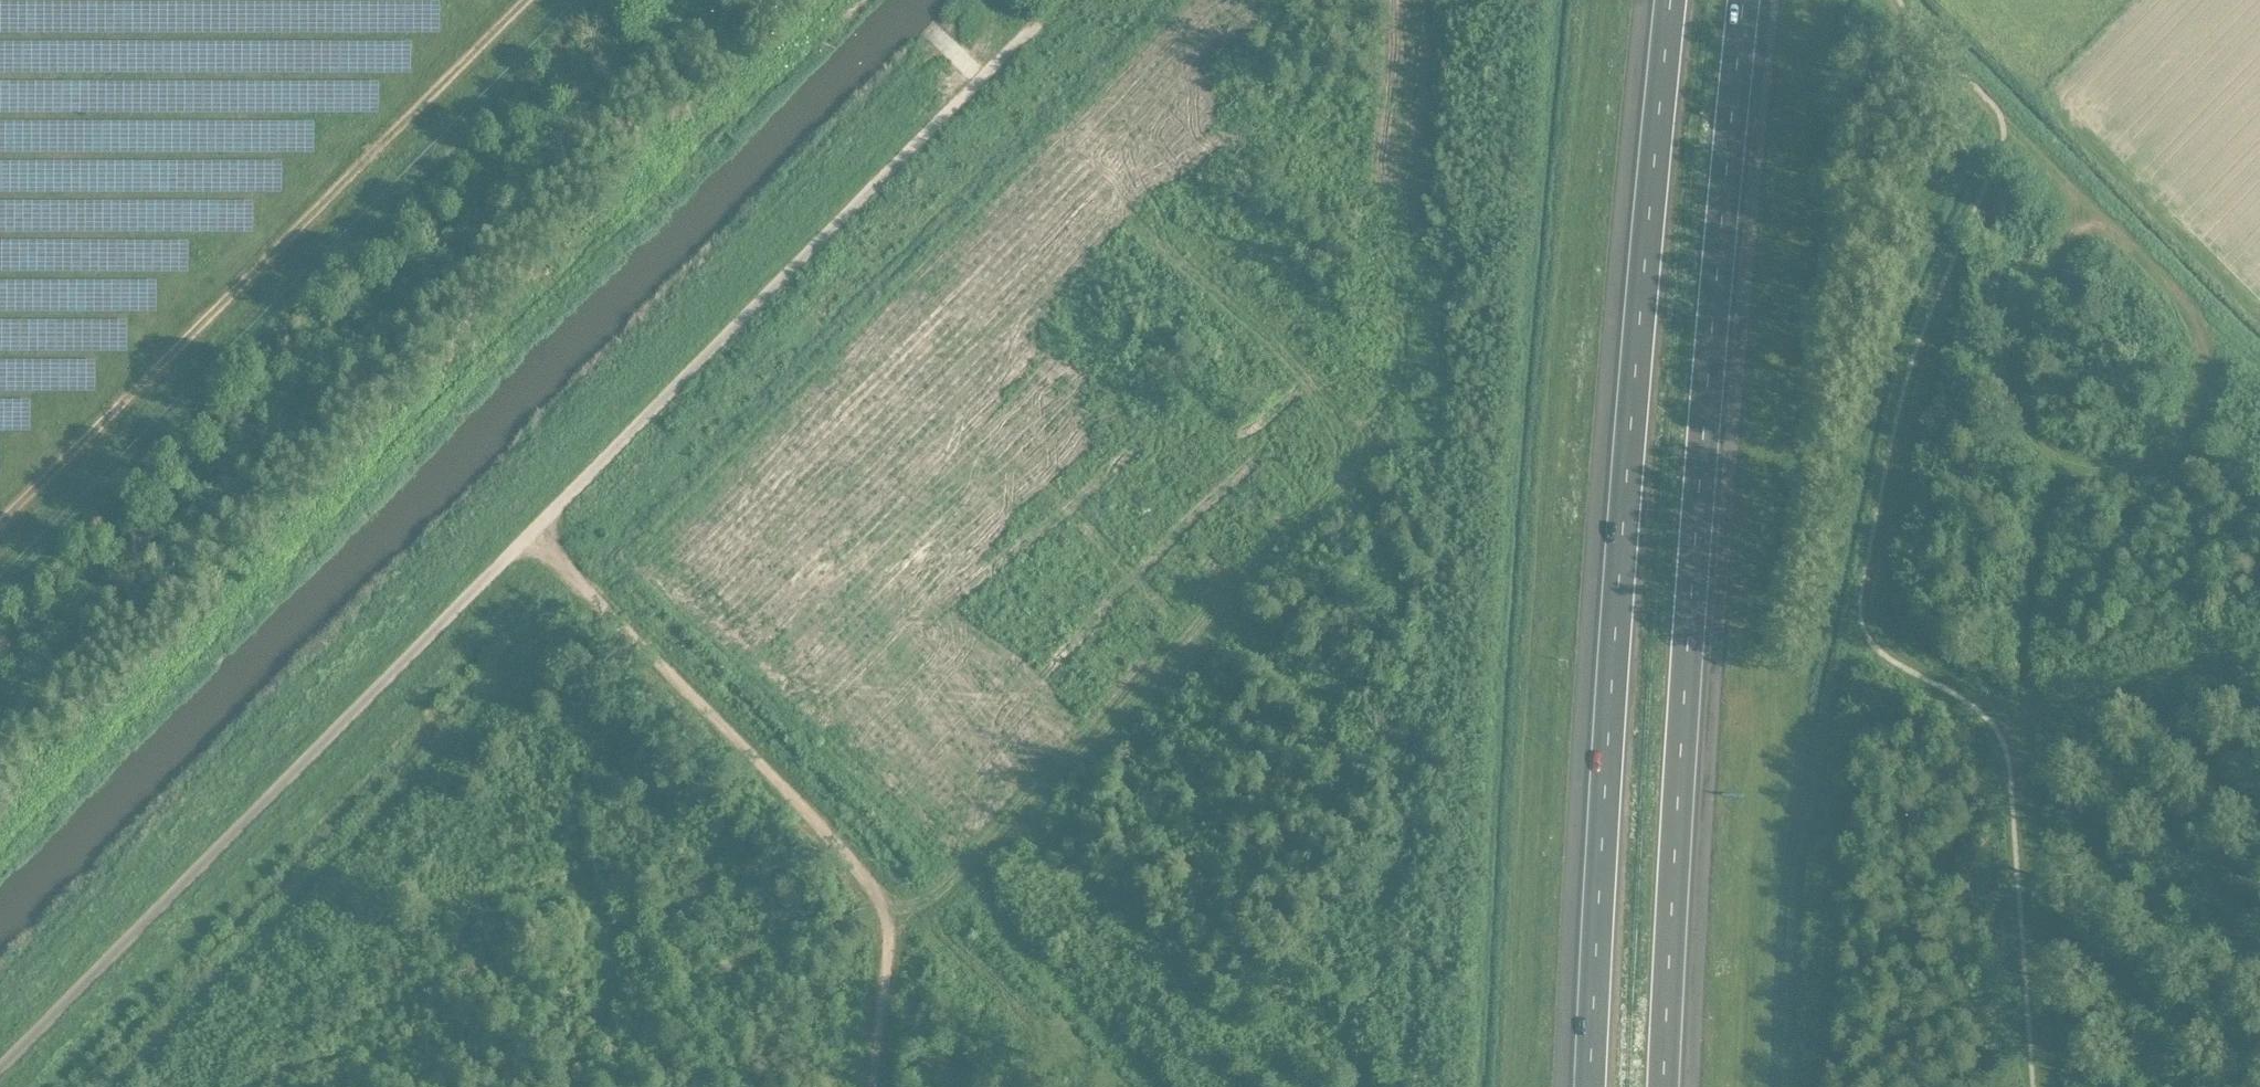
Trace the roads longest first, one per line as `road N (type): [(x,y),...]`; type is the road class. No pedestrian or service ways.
road 1 (motorway): [(1666,1086),(1712,388),(1750,0)]
road 2 (motorway): [(1667,0),(1619,512),(1586,1086)]
road 3 (track): [(1990,118),(2166,293),(2187,324),(2198,398),(2167,450),(2102,471),(2065,463),(2033,444),(2007,371),(2012,332),(2031,289)]
road 4 (track): [(888,1086),(889,913),(868,867),(674,655),(553,554),(537,530)]

